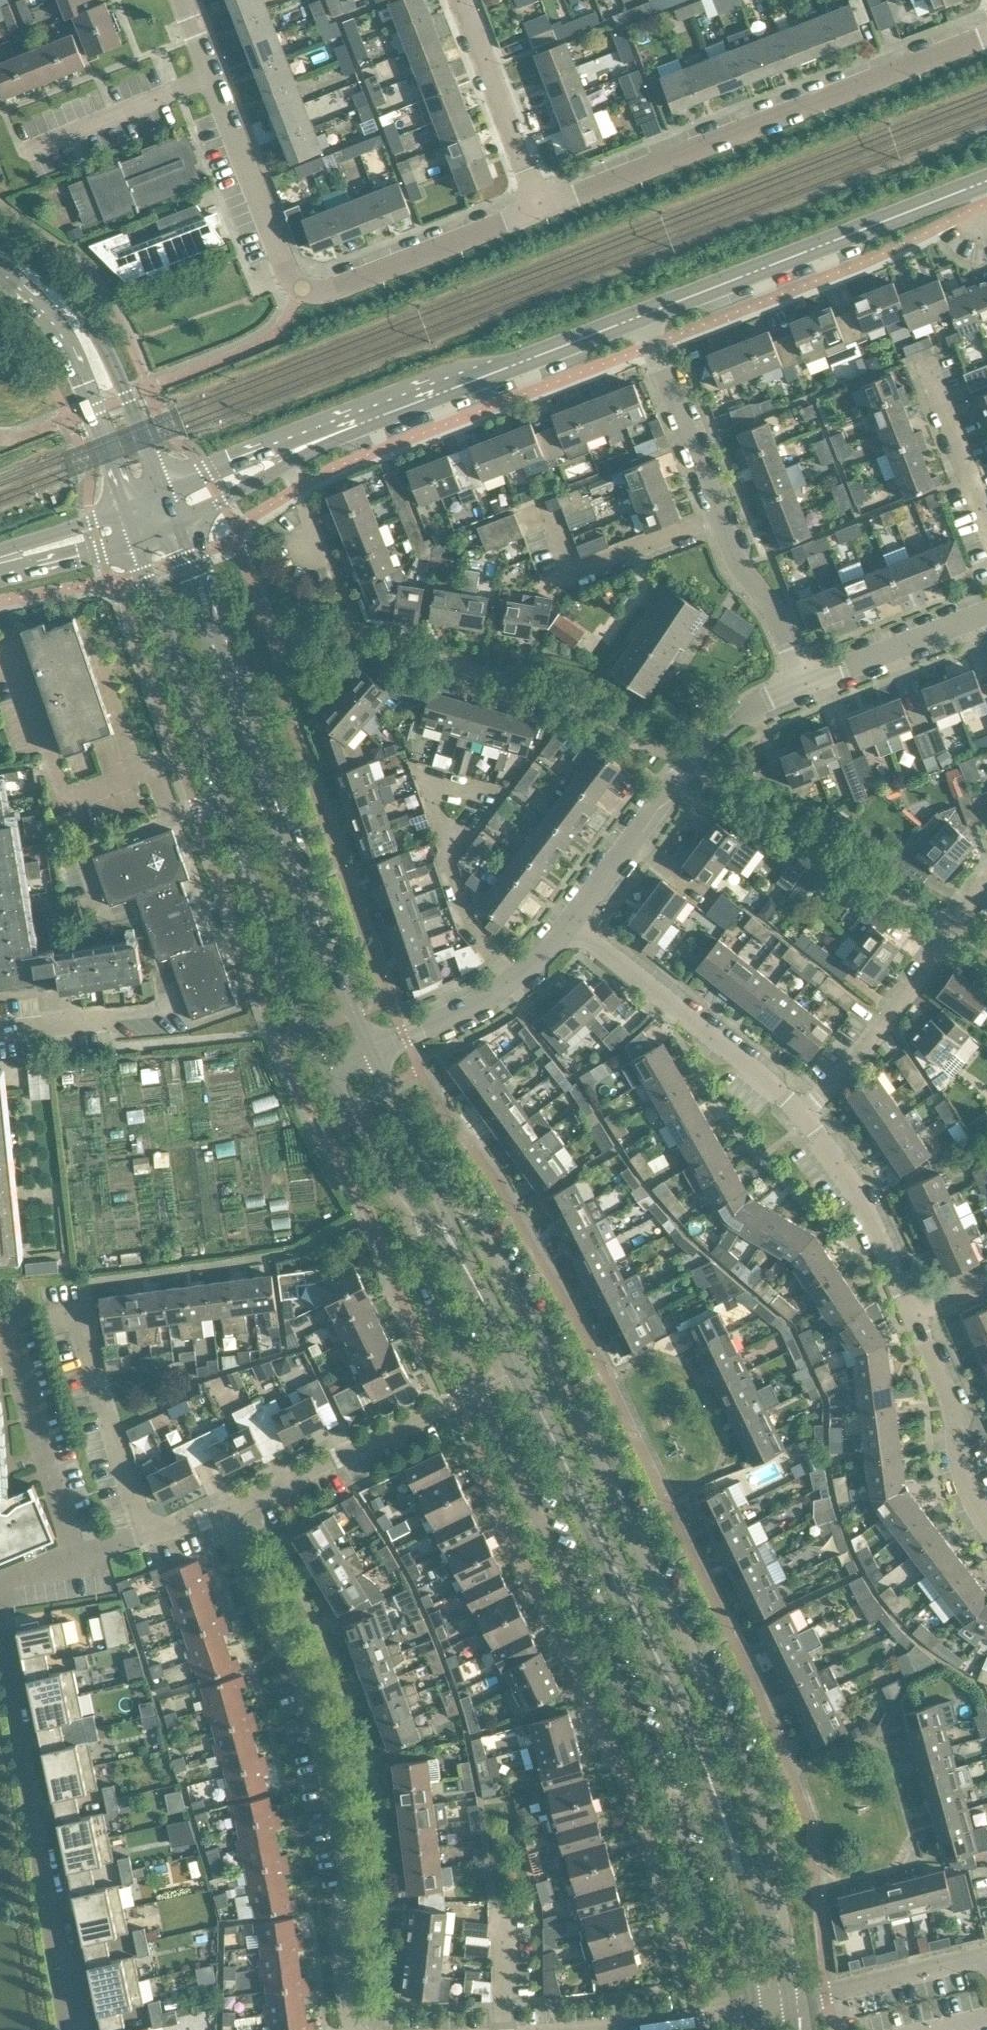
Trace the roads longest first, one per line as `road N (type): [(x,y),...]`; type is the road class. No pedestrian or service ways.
road 1 (residential): [(769,1915),(772,1865),(713,1702),(547,1357),(463,1206),(426,1169)]
road 2 (residential): [(481,1389),(678,1829),(726,2015)]
road 3 (secondary): [(138,537),(292,1009),(323,1071)]
road 4 (secondary): [(371,1050),(177,520)]
road 5 (residential): [(355,2029),(338,1923),(347,1849),(297,1659),(264,1623),(221,1507)]
road 6 (secondary): [(731,1835),(695,1742),(521,1370)]
road 7 (residential): [(542,211),(986,37)]
road 8 (residential): [(0,1592),(78,2029)]
road 9 (residential): [(804,684),(776,614),(739,564),(641,315)]
road 10 (tertiary): [(641,315),(285,453)]
road 11 (tertiary): [(986,181),(641,315)]
road 12 (residential): [(567,920),(703,742),(804,684)]
road 13 (secondary): [(165,493),(82,314),(34,260),(0,236)]
road 14 (residential): [(803,1115),(567,920)]
road 15 (residential): [(803,1115),(879,1031),(986,882)]
road 16 (secondary): [(0,274),(32,304),(82,385),(129,508)]
road 17 (residential): [(458,1400),(221,1507)]
road 18 (residential): [(302,288),(332,291),(542,211)]
road 19 (residential): [(0,1314),(77,1555)]
road 20 (residential): [(371,1050),(482,1000),(516,976),(567,920)]
road 21 (residential): [(146,1537),(75,1309)]
road 22 (residential): [(397,1173),(416,1265),(452,1346),(481,1389)]
road 23 (residential): [(302,288),(279,261),(209,76)]
road 24 (residential): [(913,1316),(858,1195),(803,1115)]
road 25 (residential): [(542,211),(459,0)]
road 26 (residential): [(986,1524),(913,1316)]
road 27 (residential): [(23,155),(209,76)]
road 28 (residential): [(804,684),(986,613)]
road 29 (secondary): [(731,1835),(753,2008)]
road 30 (residential): [(986,521),(925,361)]
road 31 (tertiary): [(0,569),(138,537)]
road 32 (tertiary): [(129,508),(0,552)]
road 33 (secondary): [(426,1169),(371,1050)]
road 34 (tertiary): [(177,520),(260,478),(285,453)]
road 35 (tertiary): [(285,453),(232,464),(165,493)]
road 36 (secondary): [(323,1071),(397,1173)]
road 37 (residential): [(285,453),(331,564)]

